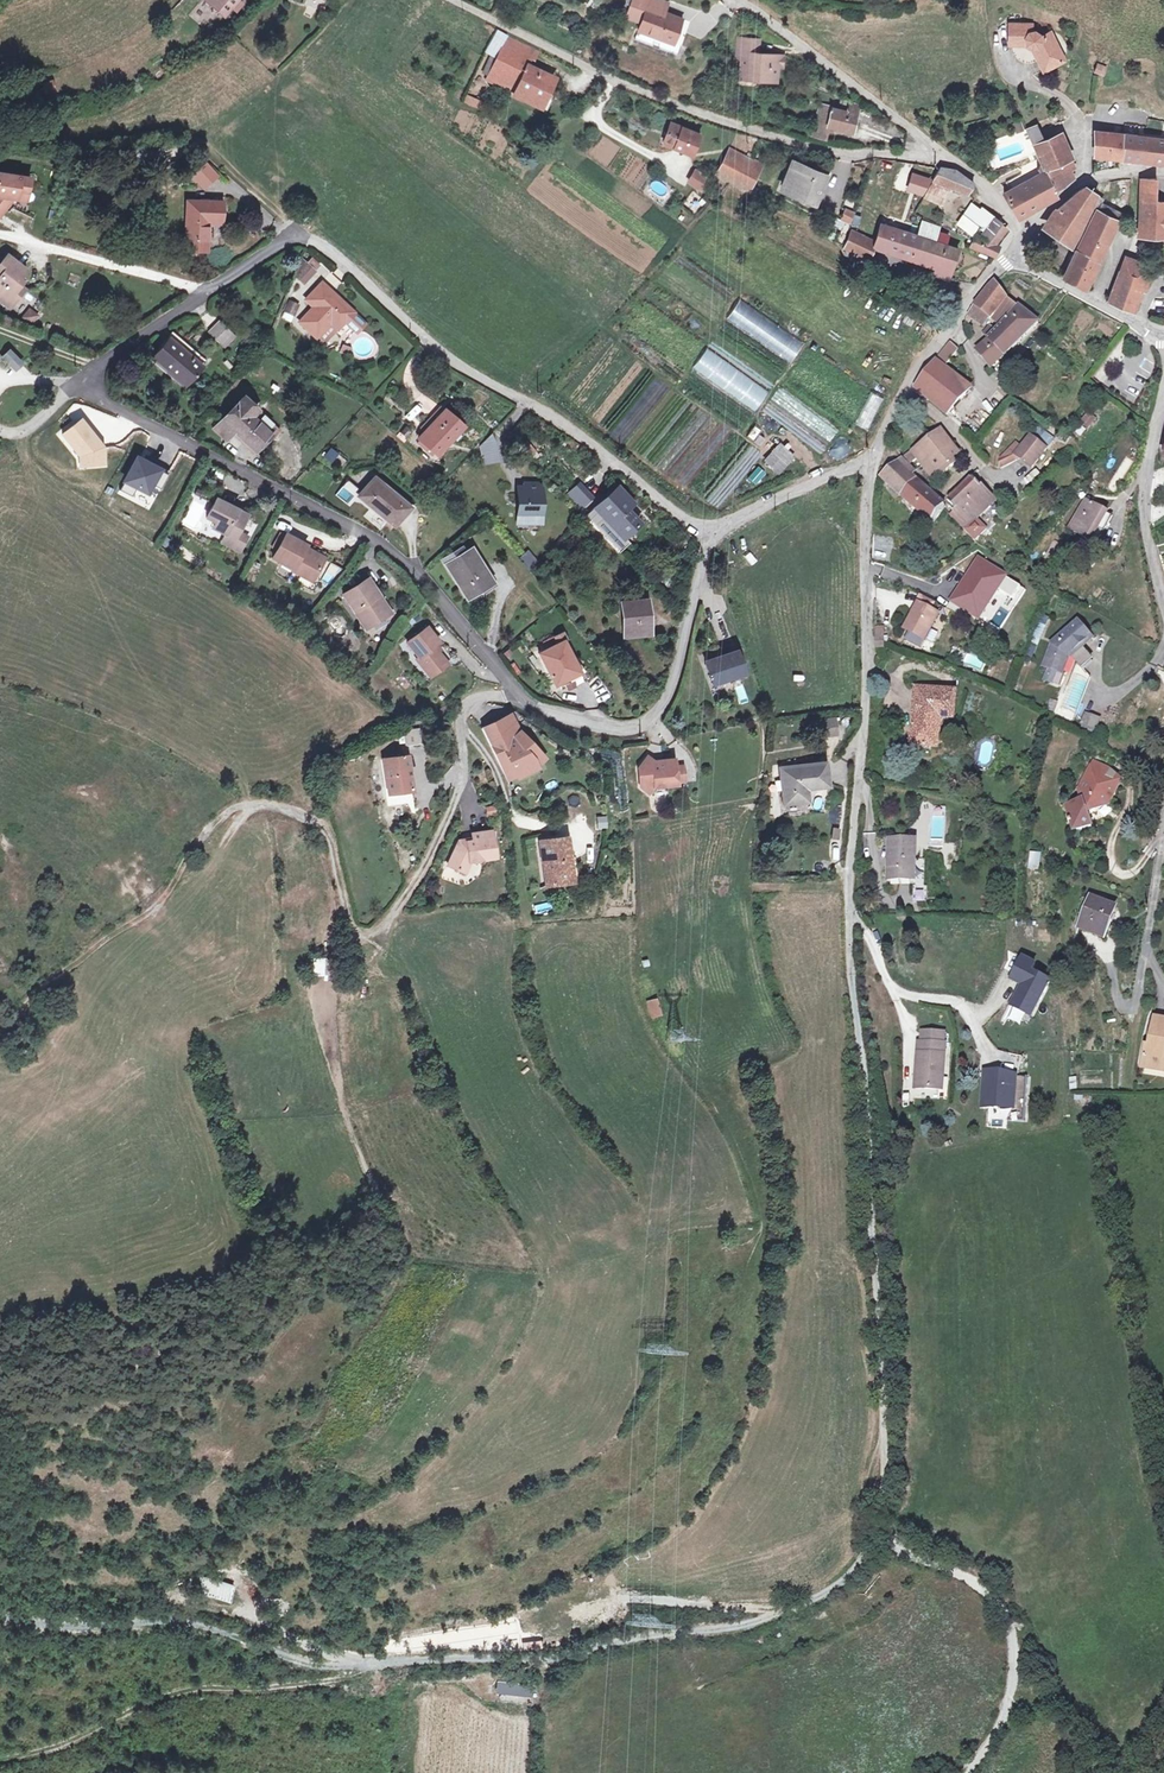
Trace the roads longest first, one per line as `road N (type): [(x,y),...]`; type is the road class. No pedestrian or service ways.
road 1 (track): [(0,1617),(96,1627),(175,1620),(321,1666),(545,1661),(751,1624),(800,1605),(841,1584),(869,1557),(882,1525)]
road 2 (track): [(460,785),(421,874),(371,935),(353,933),(329,835),(287,811),(239,807),(198,839),(159,904),(41,986),(2,1024)]
road 3 (track): [(849,876),(848,961),(870,1132),(885,1419),(882,1525)]
road 4 (residential): [(715,534),(674,514),(554,417),(451,361),(308,237),(268,248),(205,294)]
road 5 (residential): [(95,381),(107,404),(403,560),(520,697)]
road 6 (residential): [(938,151),(848,153),(742,126),(610,80),(455,0)]
road 7 (residential): [(876,460),(849,876)]
road 8 (track): [(367,1664),(326,1681),(149,1703),(69,1742),(0,1760)]
road 9 (residential): [(520,697),(595,725),(634,727),(652,719),(673,681),(715,534)]
road 10 (track): [(882,1525),(902,1554),(975,1582),(1009,1616),(1013,1684),(995,1735),(968,1772)]
road 11 (residential): [(938,151),(736,0)]
road 12 (residential): [(1015,261),(990,273),(905,389),(876,460)]
road 13 (residential): [(1163,397),(1142,498),(1163,598)]
road 14 (residential): [(205,294),(16,238)]
road 15 (track): [(585,847),(578,835),(515,816),(494,769),(462,727)]
road 16 (residential): [(1163,825),(1137,1005)]
road 17 (residential): [(876,460),(715,534)]
road 18 (tertiary): [(1163,334),(1015,261)]
road 19 (track): [(610,80),(594,120),(682,172)]
road 20 (residential): [(205,294),(101,363),(95,381)]
road 21 (track): [(200,139),(299,235)]
road 22 (unclassified): [(520,697),(482,697),(466,708),(460,785)]

